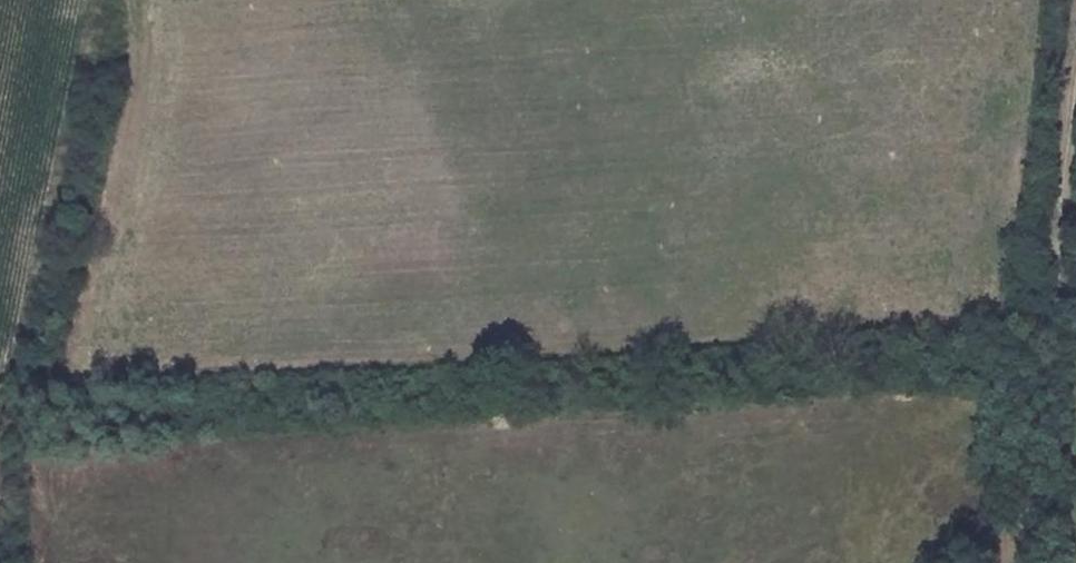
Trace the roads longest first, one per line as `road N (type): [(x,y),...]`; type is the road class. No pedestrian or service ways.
road 1 (track): [(1020,562),(1075,132)]

